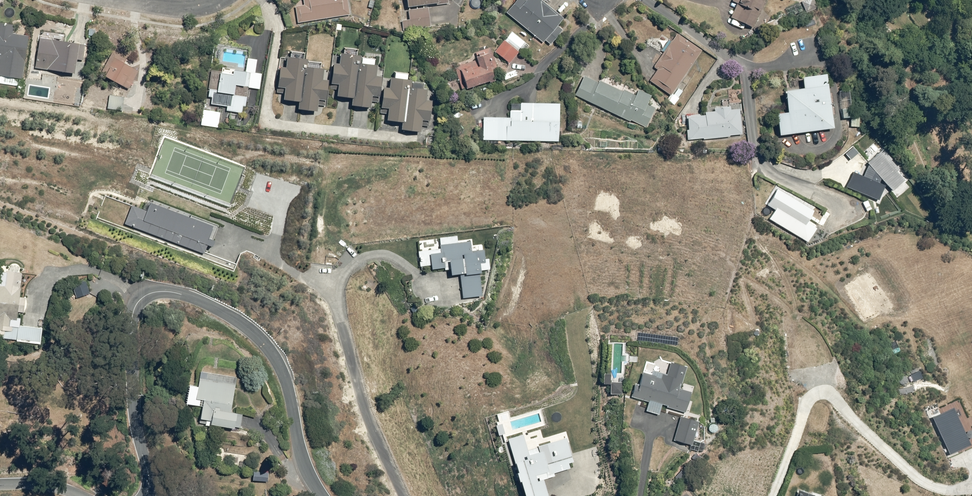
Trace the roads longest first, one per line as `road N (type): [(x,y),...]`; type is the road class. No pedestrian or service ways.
road 1 (residential): [(146,495),(130,385),(133,314),(145,296),(170,292),(220,310),(271,350),(303,459),(324,495)]
road 2 (track): [(946,217),(901,132),(898,65),(868,0)]
road 3 (track): [(971,163),(934,127),(914,81),(898,65)]

